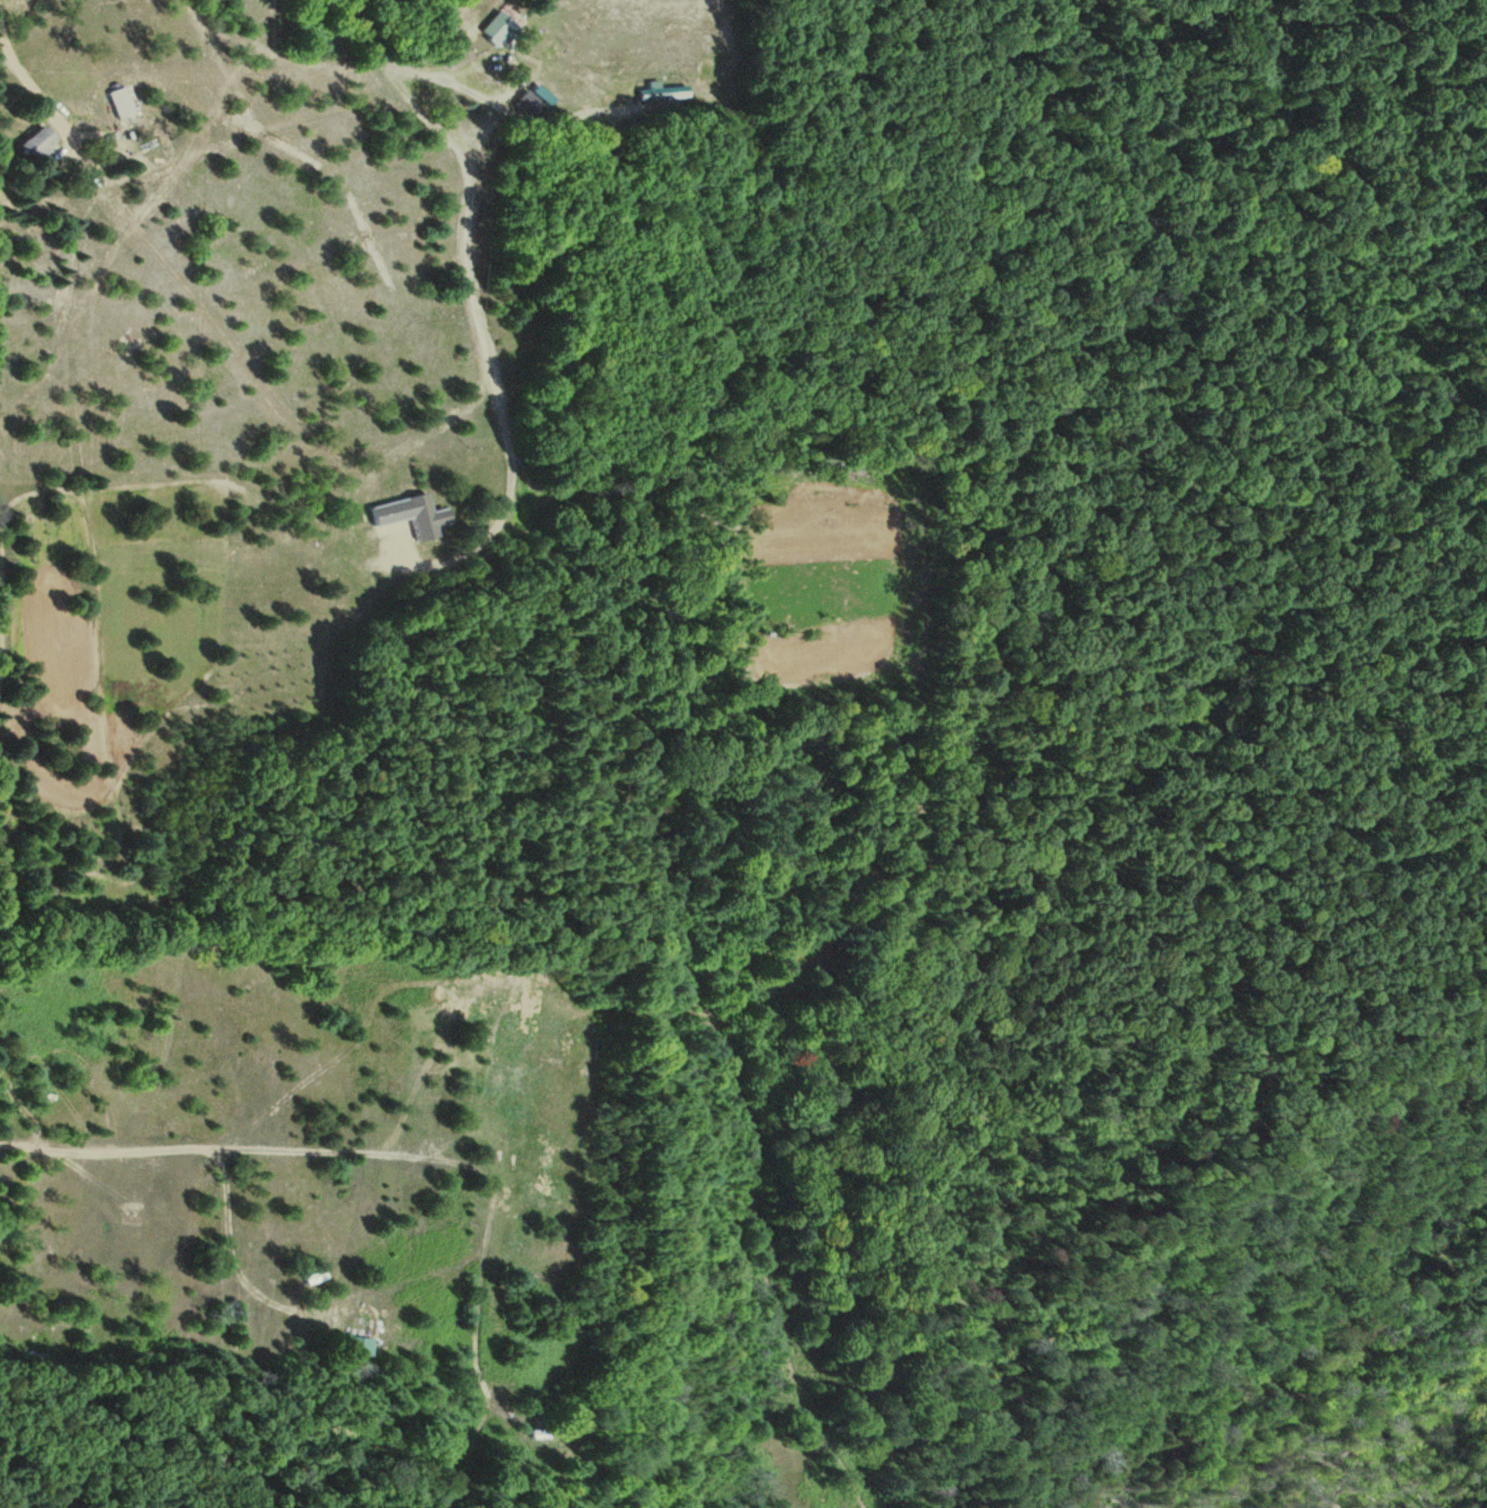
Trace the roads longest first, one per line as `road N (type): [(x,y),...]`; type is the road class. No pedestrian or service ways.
road 1 (track): [(0,1203),(45,1356),(242,1364),(464,1507)]

